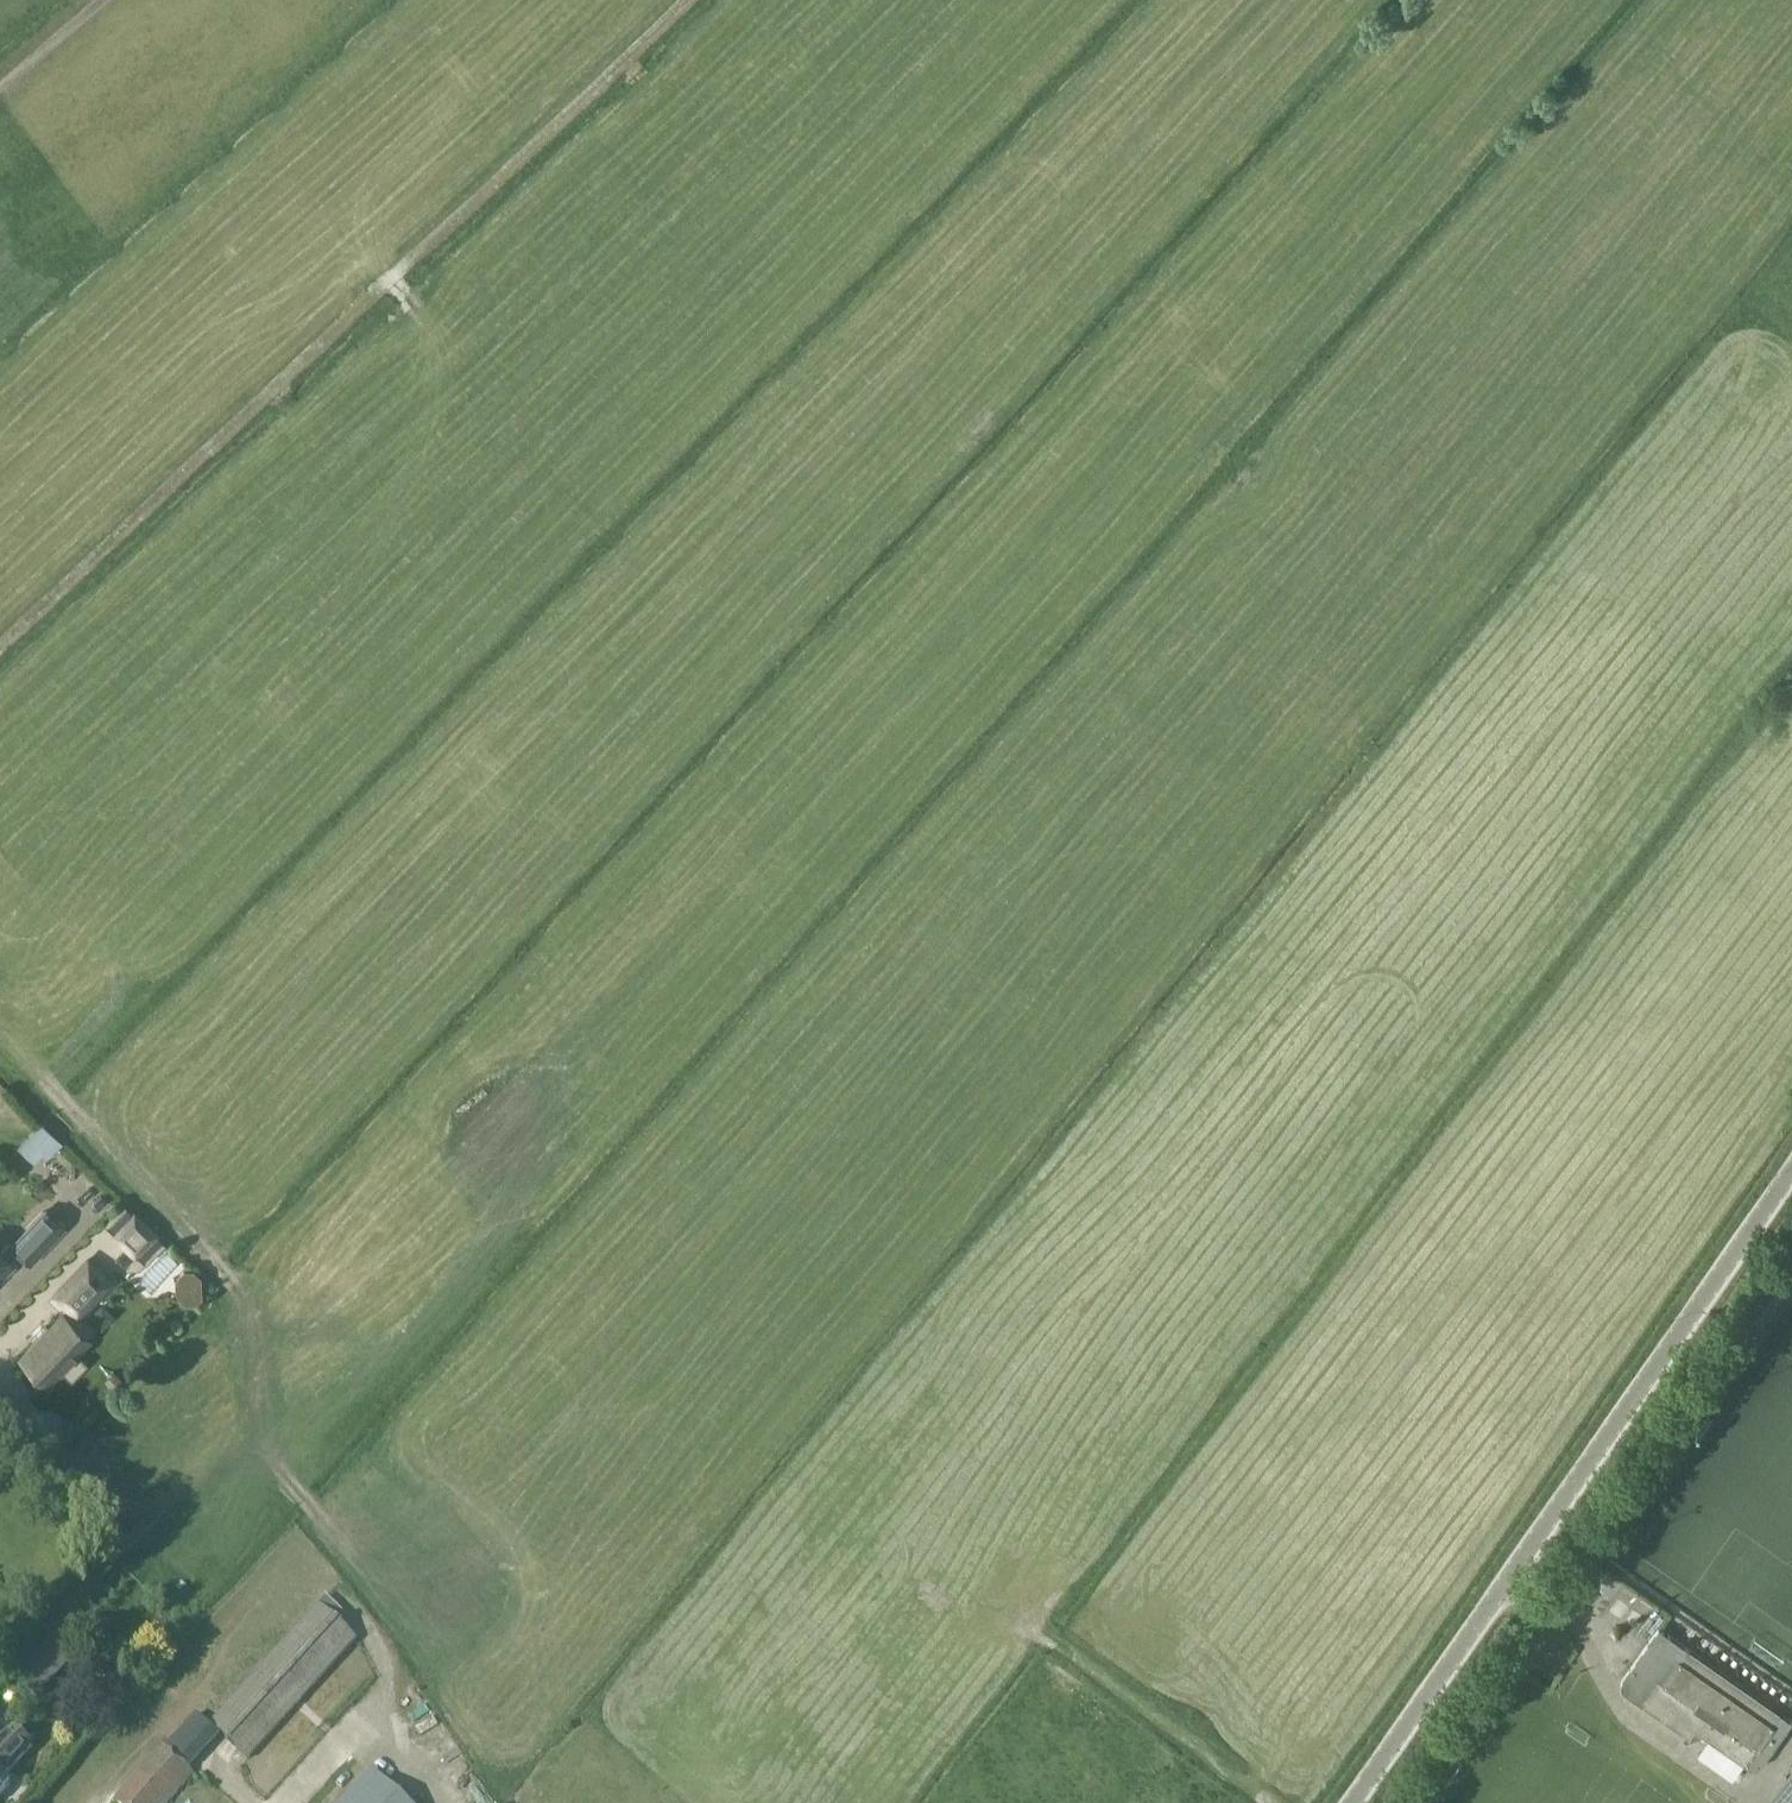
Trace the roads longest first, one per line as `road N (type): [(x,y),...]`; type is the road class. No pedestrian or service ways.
road 1 (unclassified): [(1358,1802),(1791,1178)]

